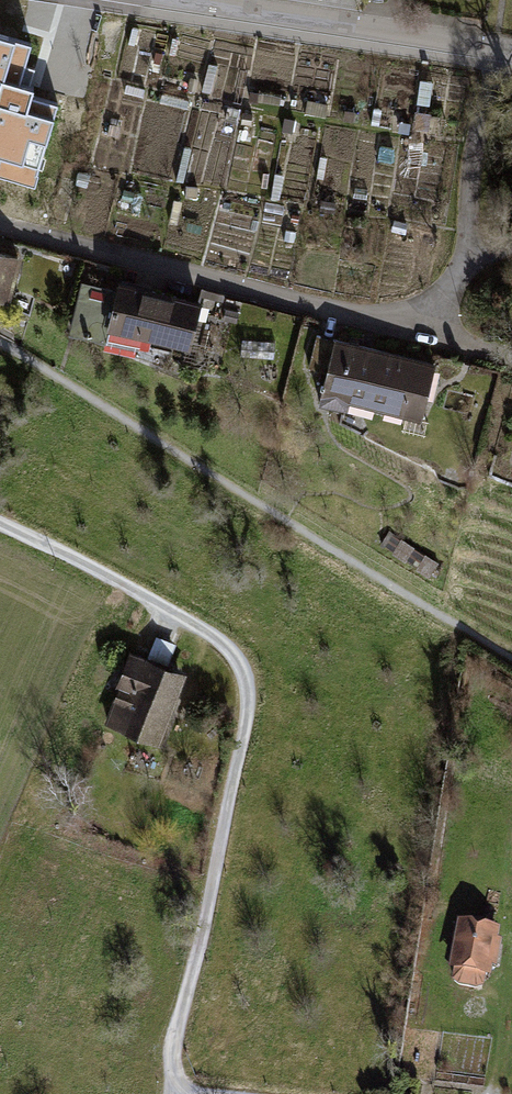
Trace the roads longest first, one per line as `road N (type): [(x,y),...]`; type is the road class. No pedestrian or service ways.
road 1 (track): [(0,520),(215,636),(247,678),(247,712),(174,1048),(172,1093)]
road 2 (residential): [(0,225),(347,313),(421,307),(442,294),(463,262),(475,149),(498,50)]
road 3 (residential): [(205,0),(498,50)]

